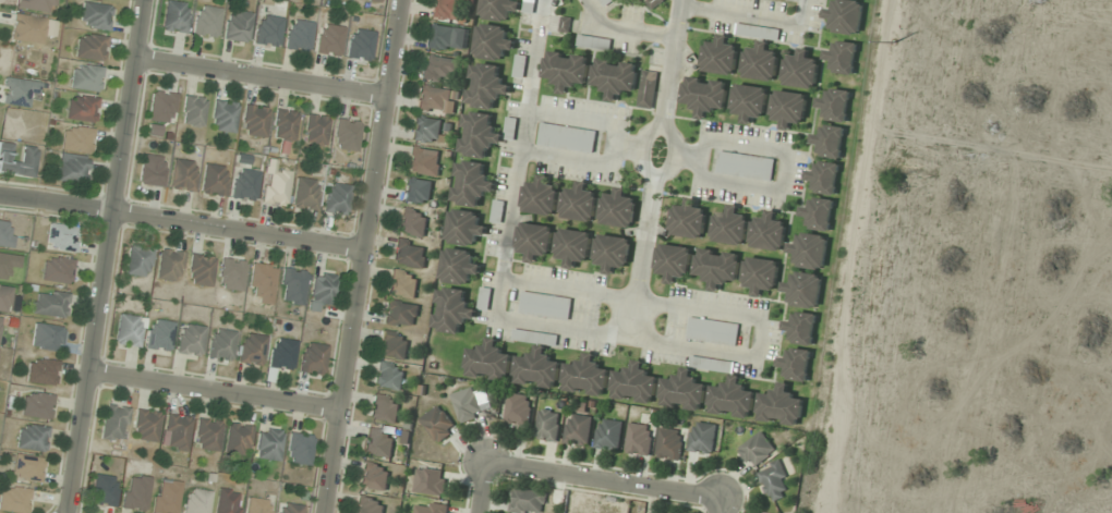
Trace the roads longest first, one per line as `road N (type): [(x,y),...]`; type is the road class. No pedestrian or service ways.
road 1 (residential): [(323,512),(399,0)]
road 2 (residential): [(65,512),(141,0)]
road 3 (residential): [(362,248),(0,196)]
road 4 (residential): [(338,408),(86,370)]
road 5 (residential): [(385,96),(133,58)]
road 6 (residential): [(485,463),(722,498)]

